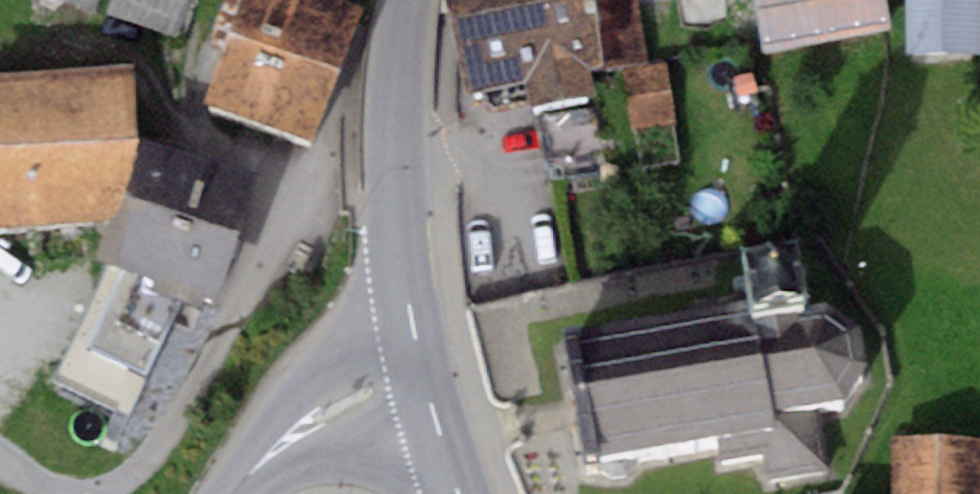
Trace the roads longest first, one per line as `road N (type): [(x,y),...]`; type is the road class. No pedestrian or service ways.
road 1 (primary): [(423,373),(409,305),(397,134),(411,0)]
road 2 (tertiary): [(423,373),(331,410),(237,493)]
road 3 (primary): [(458,493),(423,373)]

